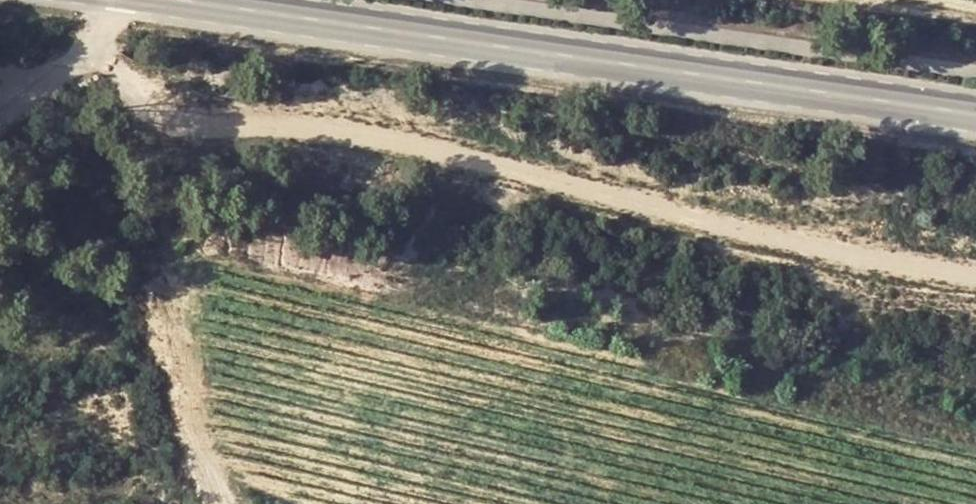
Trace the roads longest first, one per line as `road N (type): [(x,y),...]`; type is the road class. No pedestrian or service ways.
road 1 (track): [(92,44),(155,108),(200,124),(309,124),(930,272),(975,276)]
road 2 (secondary): [(152,0),(975,115)]
road 3 (track): [(231,503),(210,460),(182,327),(195,267)]
road 4 (unclassified): [(114,0),(92,44),(0,111)]

